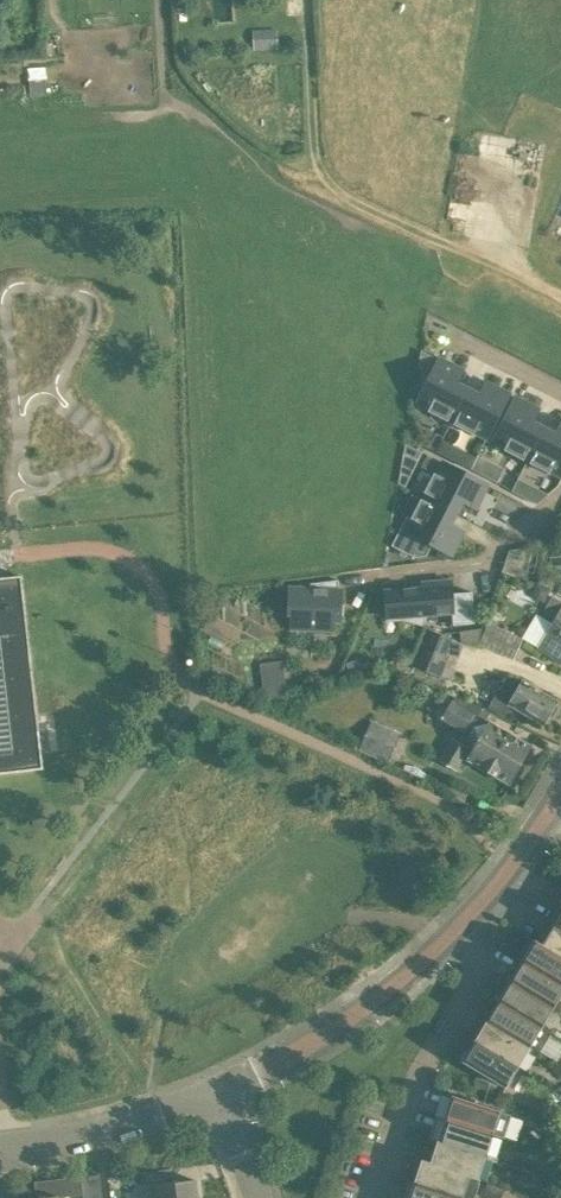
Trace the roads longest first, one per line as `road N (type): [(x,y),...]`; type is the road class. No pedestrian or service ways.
road 1 (residential): [(374,1197),(403,1109),(472,985),(476,968),(453,930)]
road 2 (residential): [(217,1090),(338,1025),(453,930)]
road 3 (track): [(560,299),(334,189)]
road 4 (residential): [(0,1149),(69,1140),(217,1090)]
road 5 (residential): [(560,494),(479,564),(370,576)]
road 6 (track): [(334,189),(314,145),(307,10)]
road 7 (residential): [(453,930),(550,805)]

